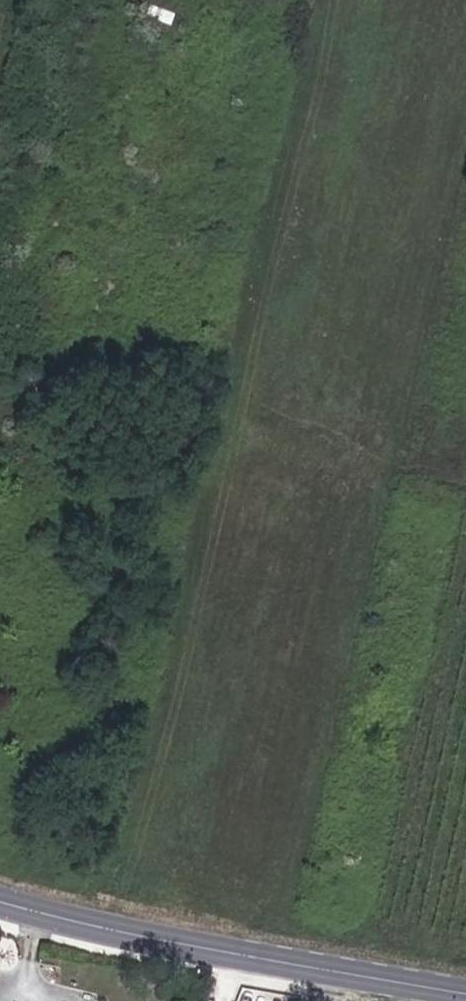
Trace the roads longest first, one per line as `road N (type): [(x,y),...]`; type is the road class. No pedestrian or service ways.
road 1 (secondary): [(465,993),(207,949),(0,902)]

